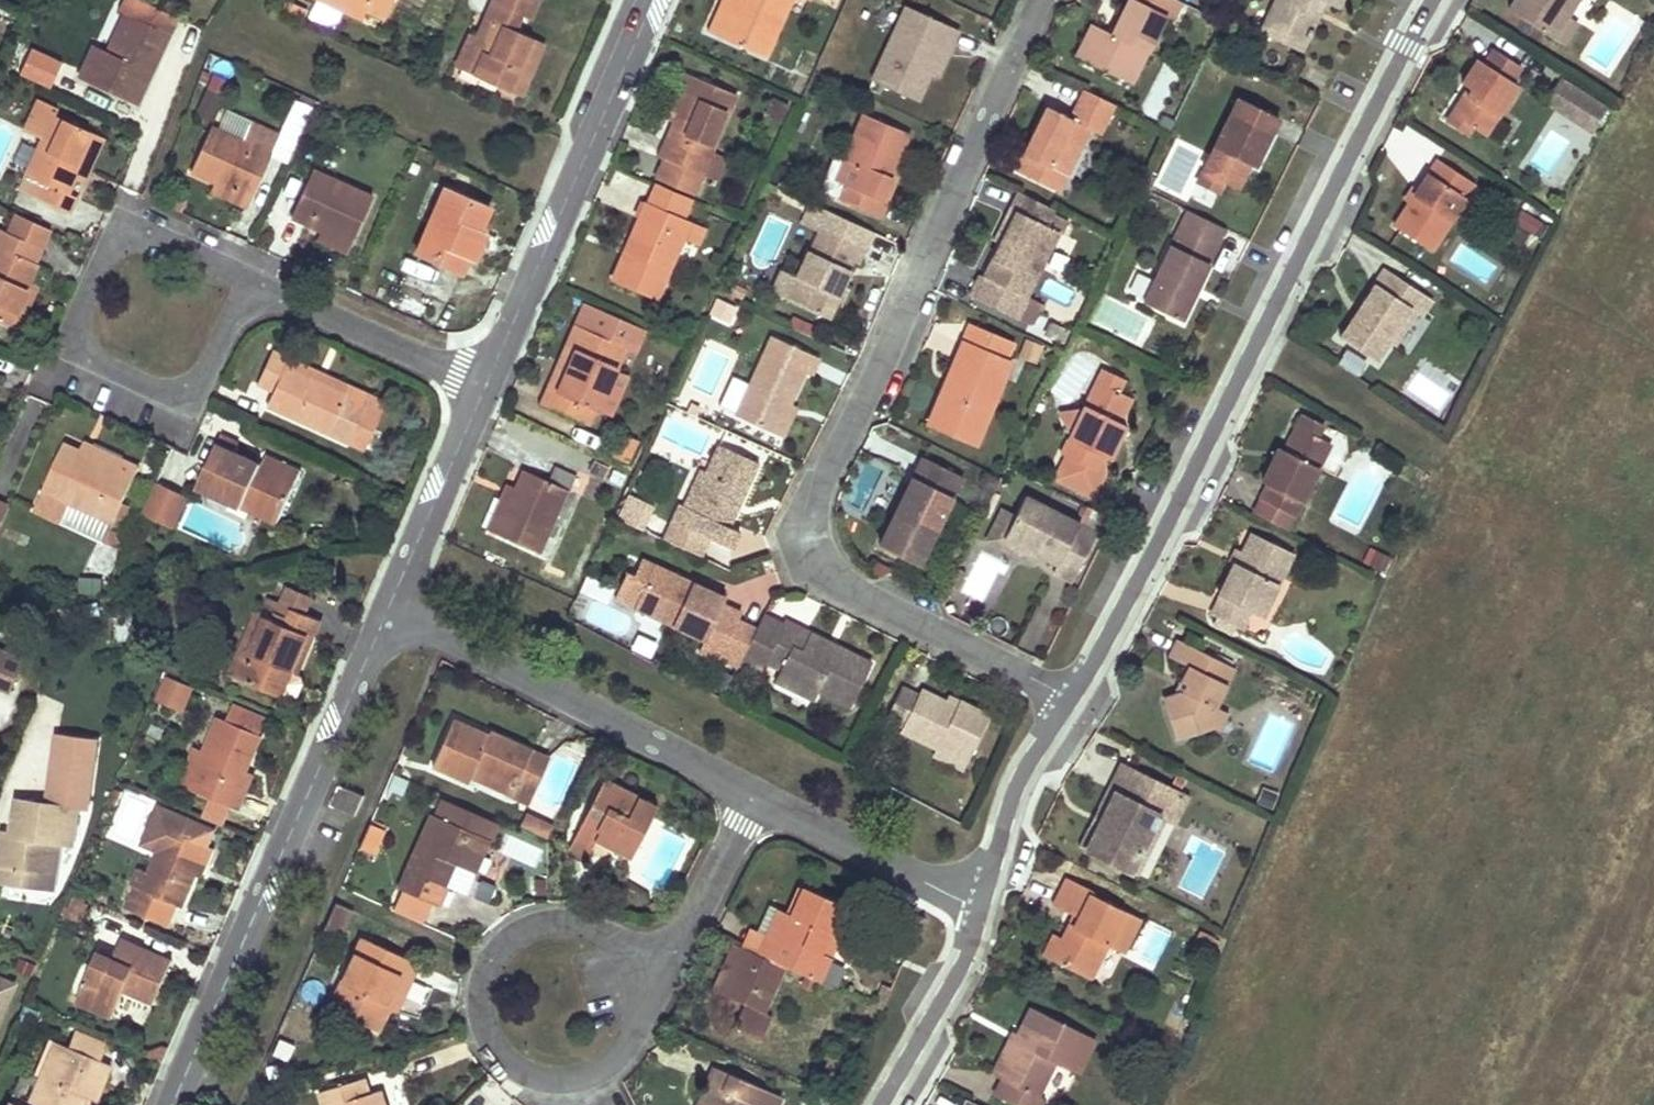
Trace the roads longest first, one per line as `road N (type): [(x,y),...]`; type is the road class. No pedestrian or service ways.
road 1 (residential): [(1071,699),(840,578),(824,552),(818,515),(824,484),(1043,0)]
road 2 (residential): [(1071,699),(1433,0)]
road 3 (residential): [(173,1104),(391,609)]
road 4 (residential): [(613,943),(565,922),(535,926),(506,943),(481,992),(482,1016),(500,1053),(545,1079),(604,1067),(637,1019),(633,970)]
road 5 (residential): [(484,386),(651,0)]
road 6 (residential): [(754,795),(391,609)]
road 7 (residential): [(249,282),(144,243),(114,249),(97,273),(81,331),(88,352),(107,367),(177,389),(214,358)]
road 8 (residential): [(484,386),(249,282)]
road 9 (residential): [(982,908),(754,795)]
road 10 (residential): [(391,609),(484,386)]
road 11 (residential): [(982,908),(1020,780),(1071,699)]
road 12 (residential): [(883,1104),(967,956),(982,908)]
road 13 (residential): [(754,795),(679,938),(633,970)]

